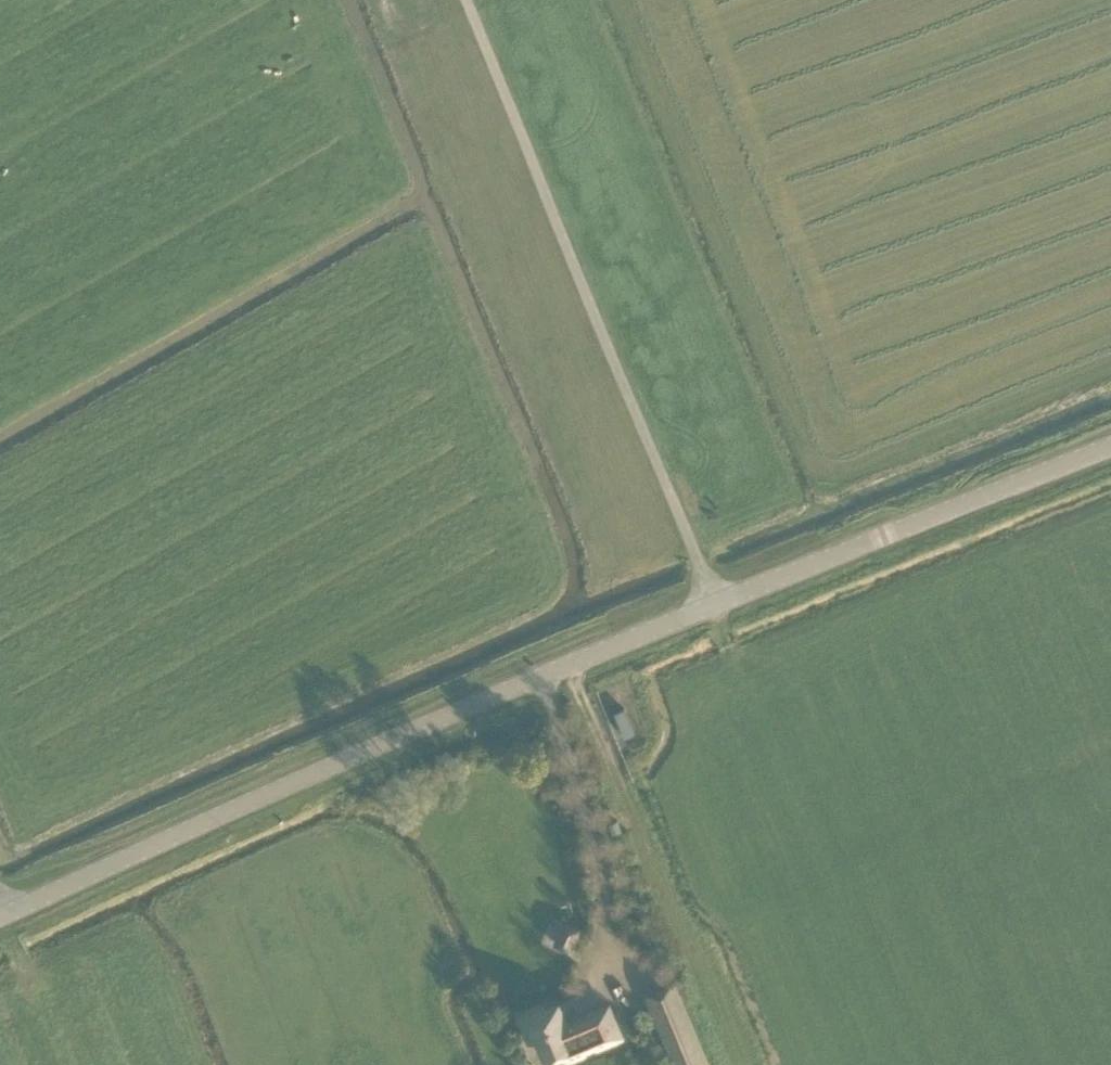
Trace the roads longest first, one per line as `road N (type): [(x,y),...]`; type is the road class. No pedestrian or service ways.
road 1 (tertiary): [(0,917),(713,605),(1110,445)]

